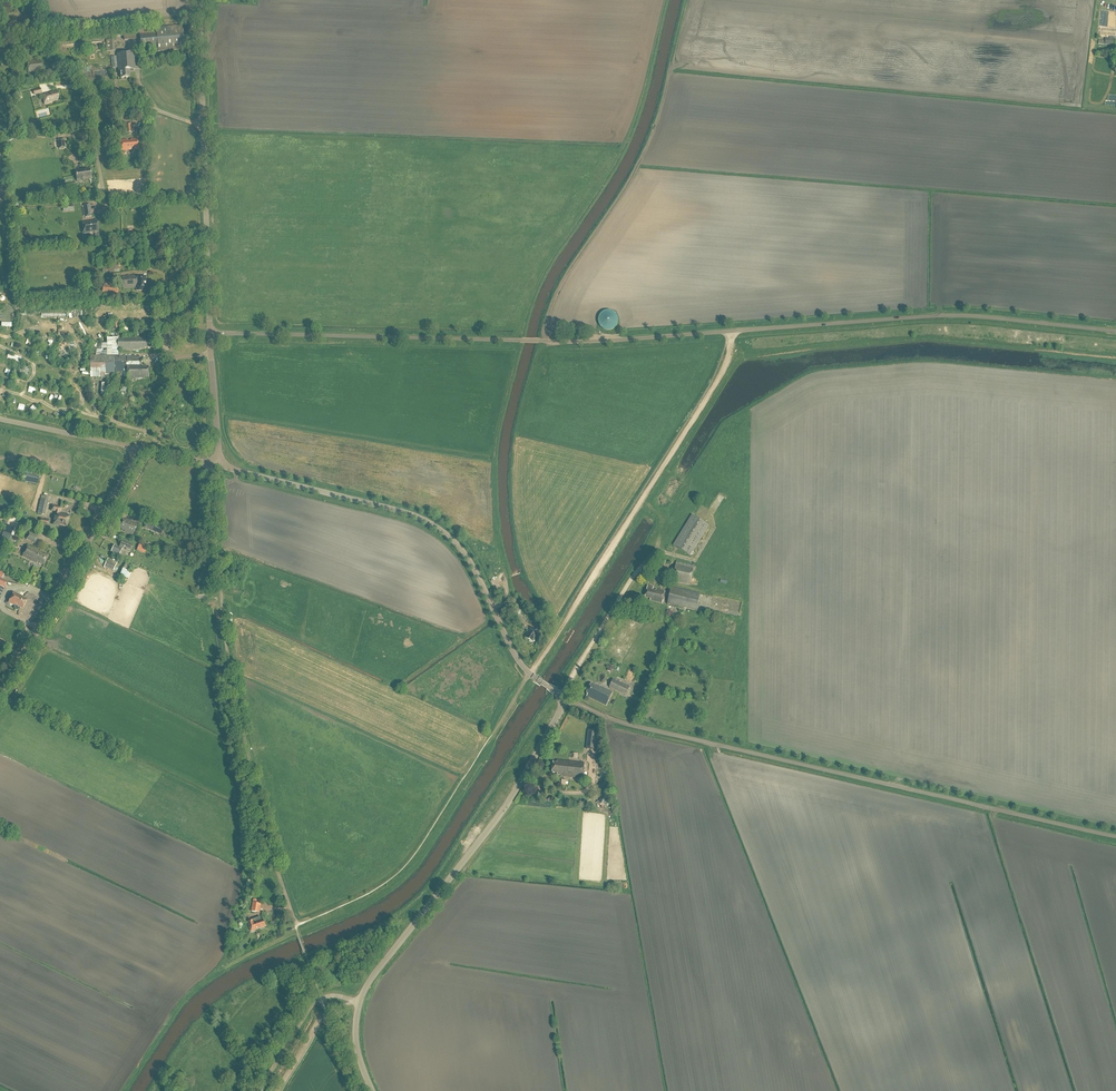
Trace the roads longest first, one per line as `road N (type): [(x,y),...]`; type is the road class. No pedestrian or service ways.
road 1 (unclassified): [(1115,331),(939,316),(615,340),(211,333)]
road 2 (unclassified): [(1115,836),(658,731),(561,698)]
road 3 (track): [(295,926),(236,699),(207,464)]
road 4 (tertiary): [(561,698),(518,661),(470,562),(440,530),(403,512),(220,466)]
road 5 (track): [(731,331),(717,381),(530,676)]
road 6 (track): [(520,340),(536,287),(625,147),(666,0)]
road 7 (track): [(546,341),(560,284),(655,124),(685,0)]
road 8 (tertiary): [(359,1004),(517,789),(561,698)]
road 9 (tertiary): [(0,692),(143,448)]
road 10 (track): [(9,695),(139,468),(143,448)]
road 11 (tertiary): [(211,333),(202,125)]
road 12 (track): [(561,698),(660,536)]
road 13 (tertiary): [(143,448),(0,418)]
road 14 (tertiary): [(202,125),(198,0)]
road 15 (track): [(168,326),(133,308),(102,308),(94,332),(69,322)]
road 16 (track): [(278,1090),(320,1021),(354,1002)]

